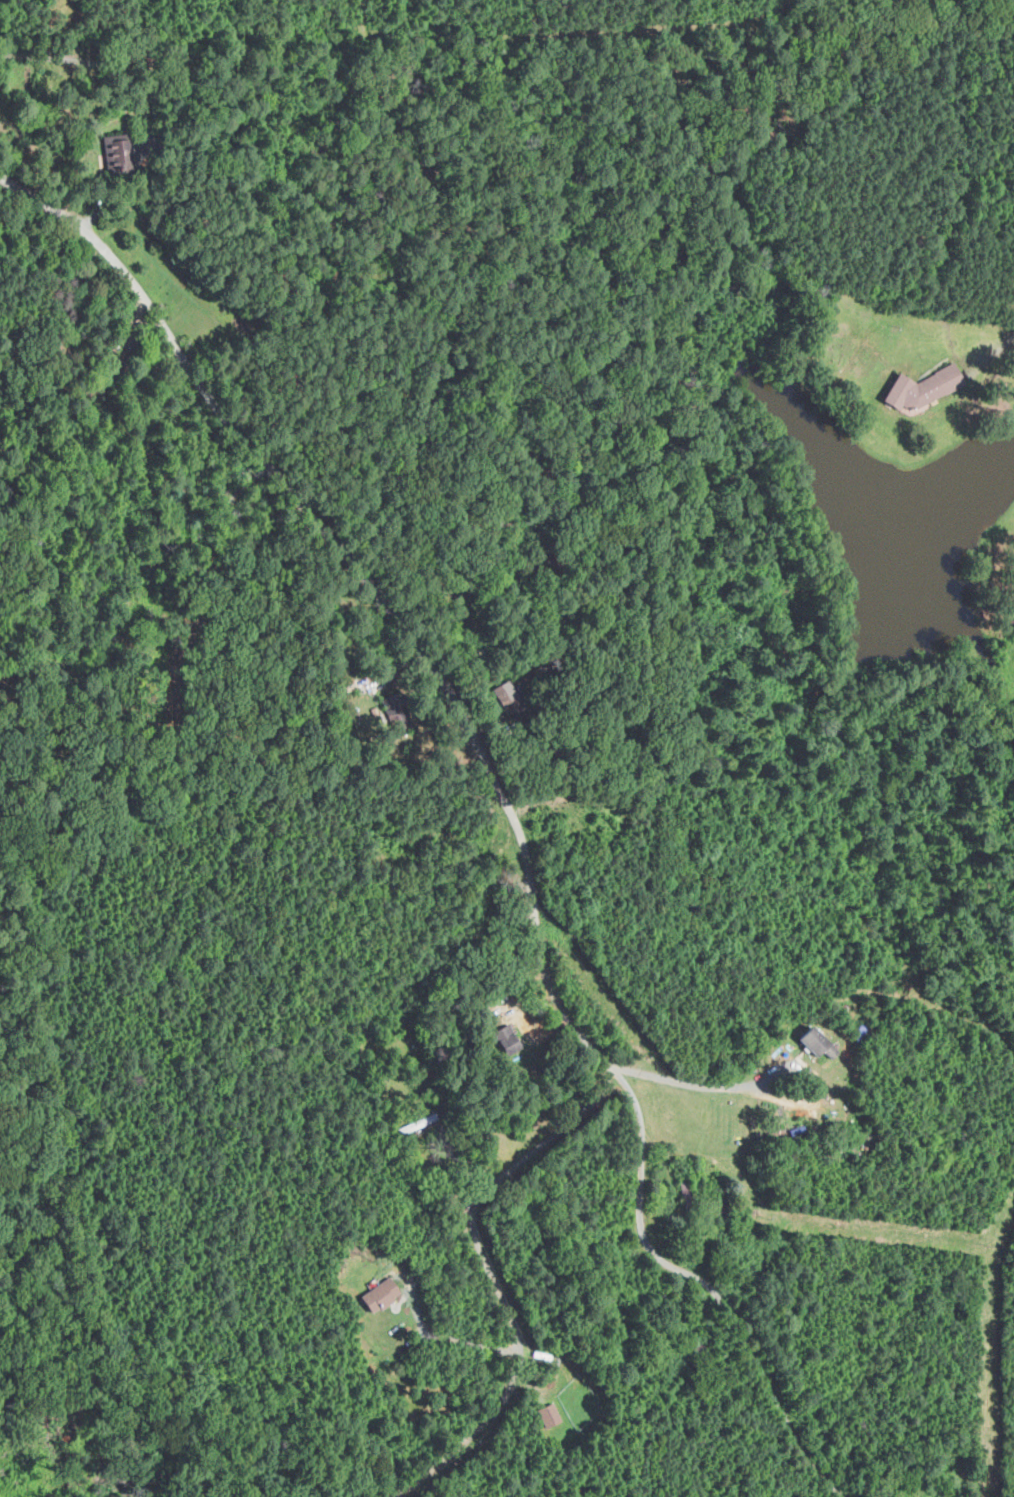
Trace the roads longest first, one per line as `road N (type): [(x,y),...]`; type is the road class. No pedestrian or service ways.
road 1 (residential): [(844,1496),(815,1470),(707,1278),(656,1260),(636,1107),(574,1025),(552,980),(531,862),(500,772),(432,669),(218,409),(126,283),(56,209),(0,177)]

